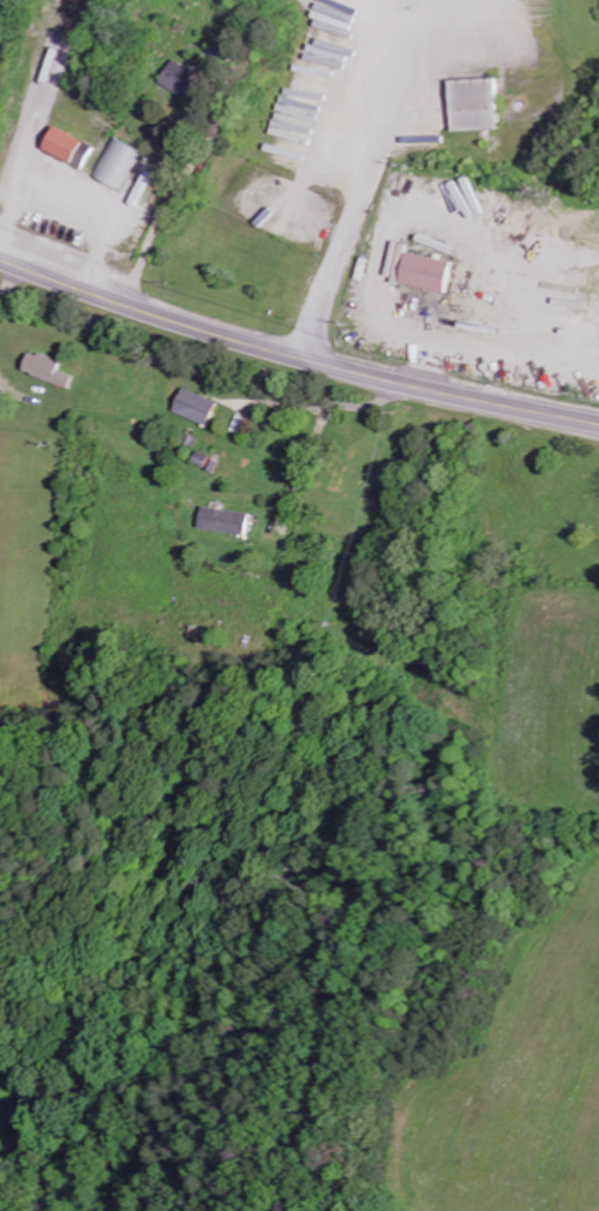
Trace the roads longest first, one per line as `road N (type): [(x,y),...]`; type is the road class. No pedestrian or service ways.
road 1 (primary): [(598,424),(256,347),(0,258)]
road 2 (residential): [(0,1201),(29,1144),(26,1119),(0,1105)]

